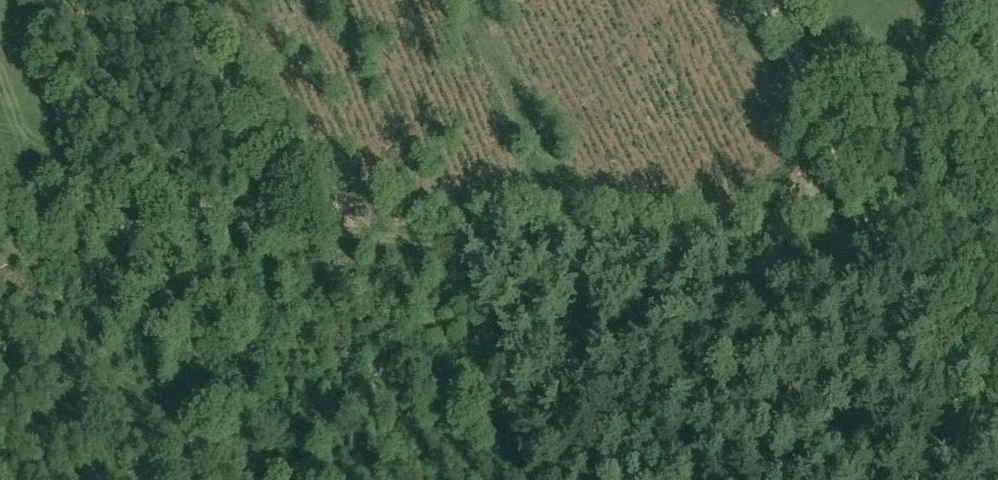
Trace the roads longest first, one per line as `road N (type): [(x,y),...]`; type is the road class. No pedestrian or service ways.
road 1 (track): [(0,216),(886,265)]
road 2 (track): [(453,0),(564,246)]
road 3 (track): [(997,429),(907,269)]

